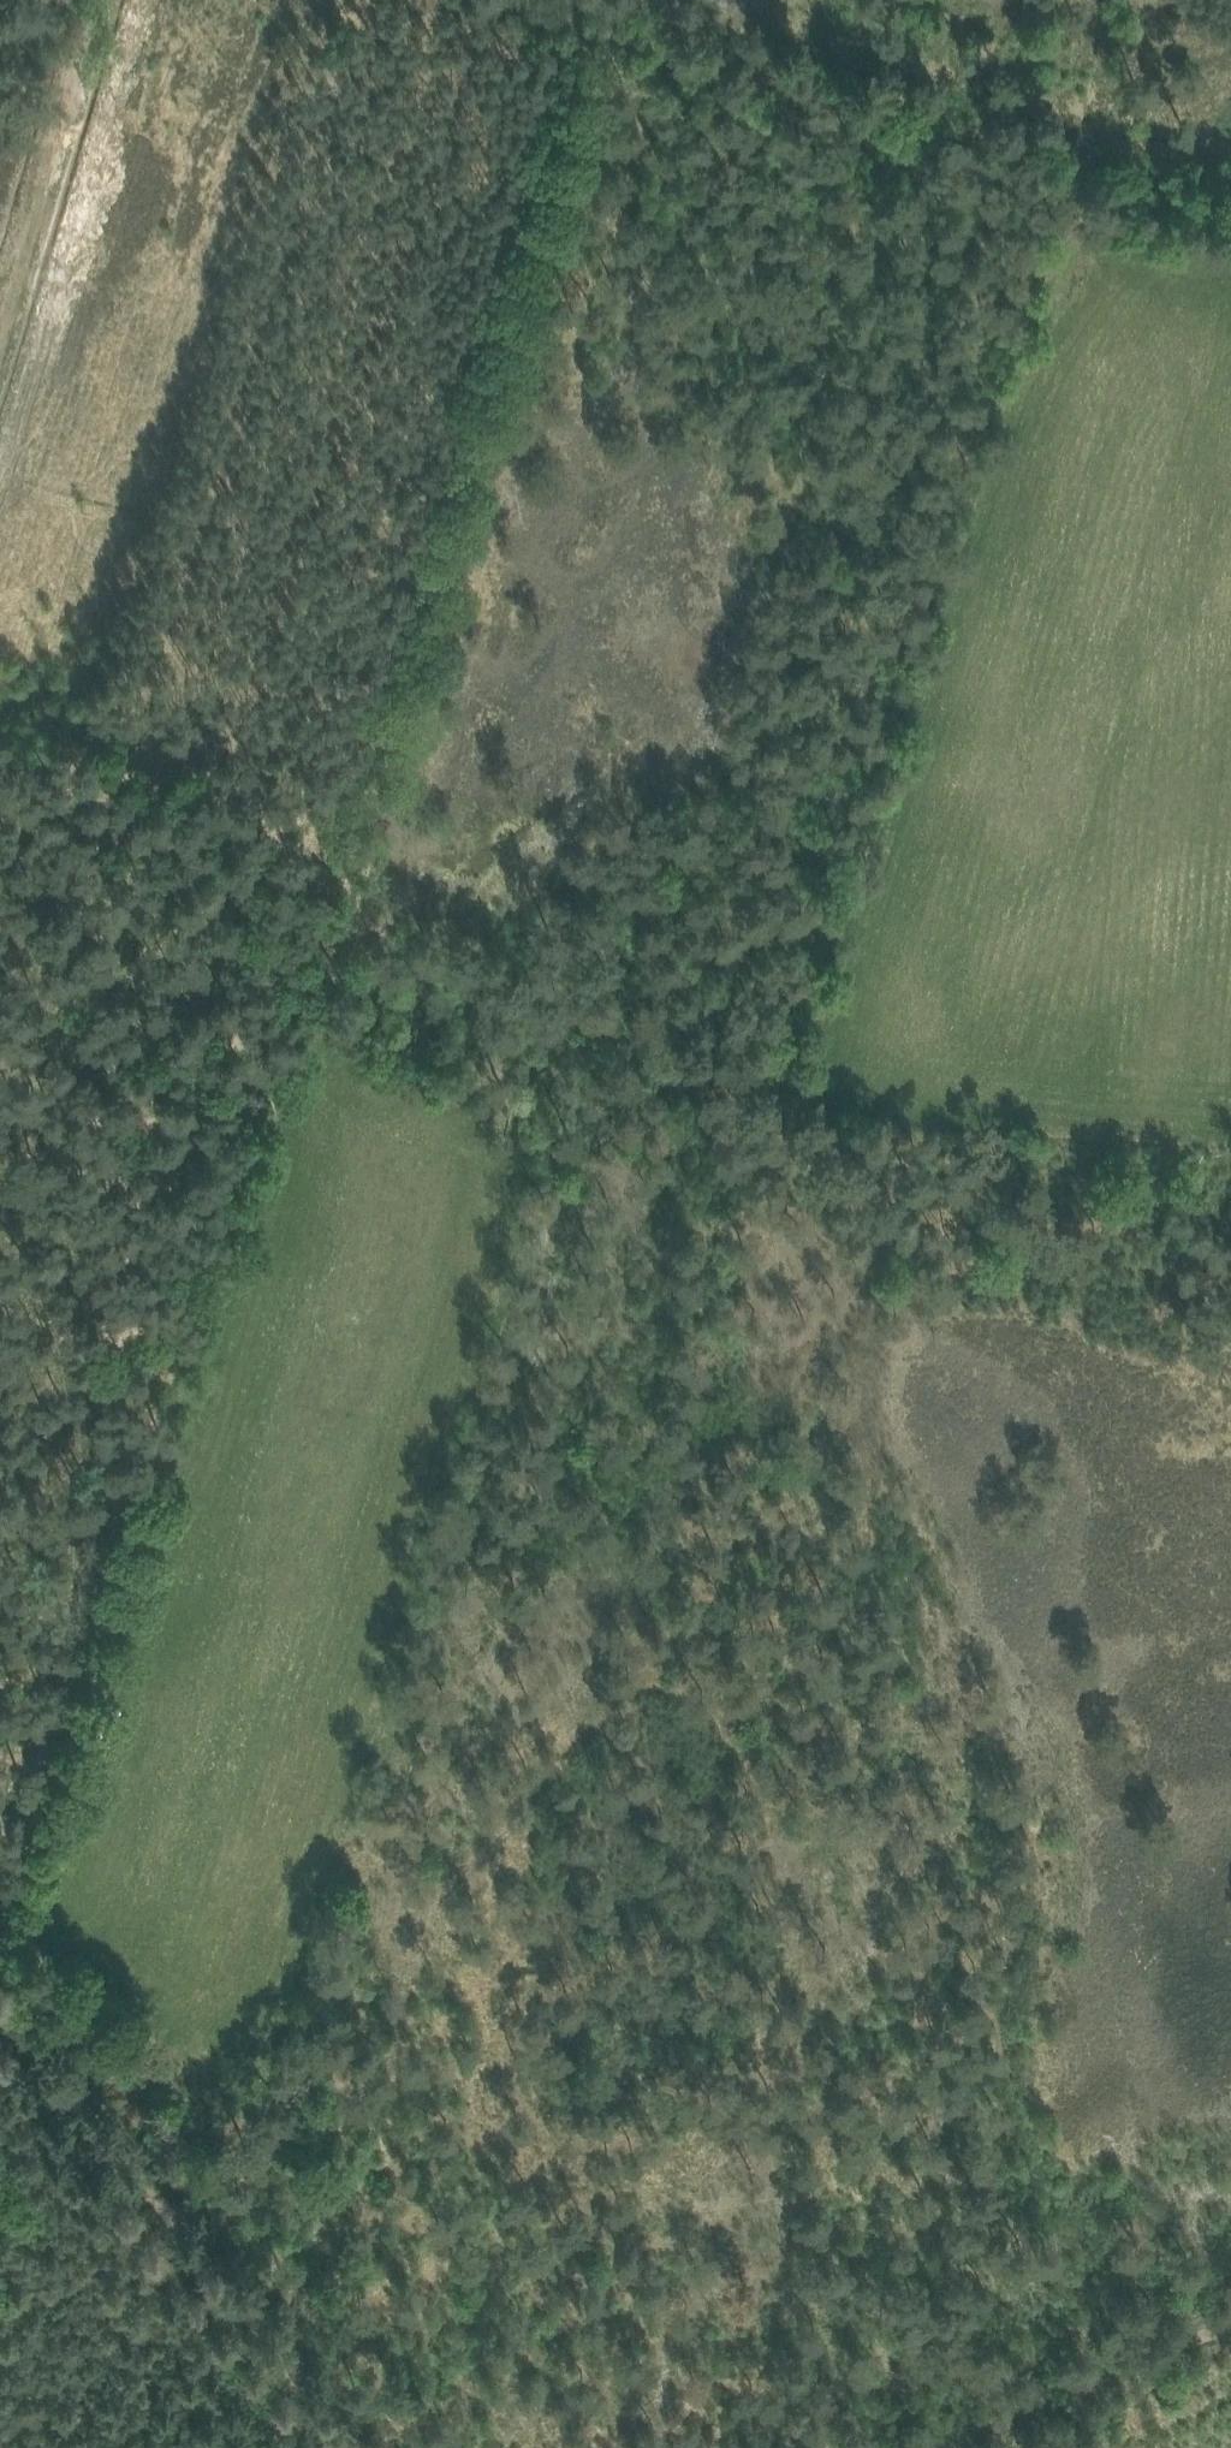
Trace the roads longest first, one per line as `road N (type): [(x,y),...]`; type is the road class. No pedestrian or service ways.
road 1 (track): [(351,2447),(0,1999)]
road 2 (track): [(1230,2320),(909,2447)]

